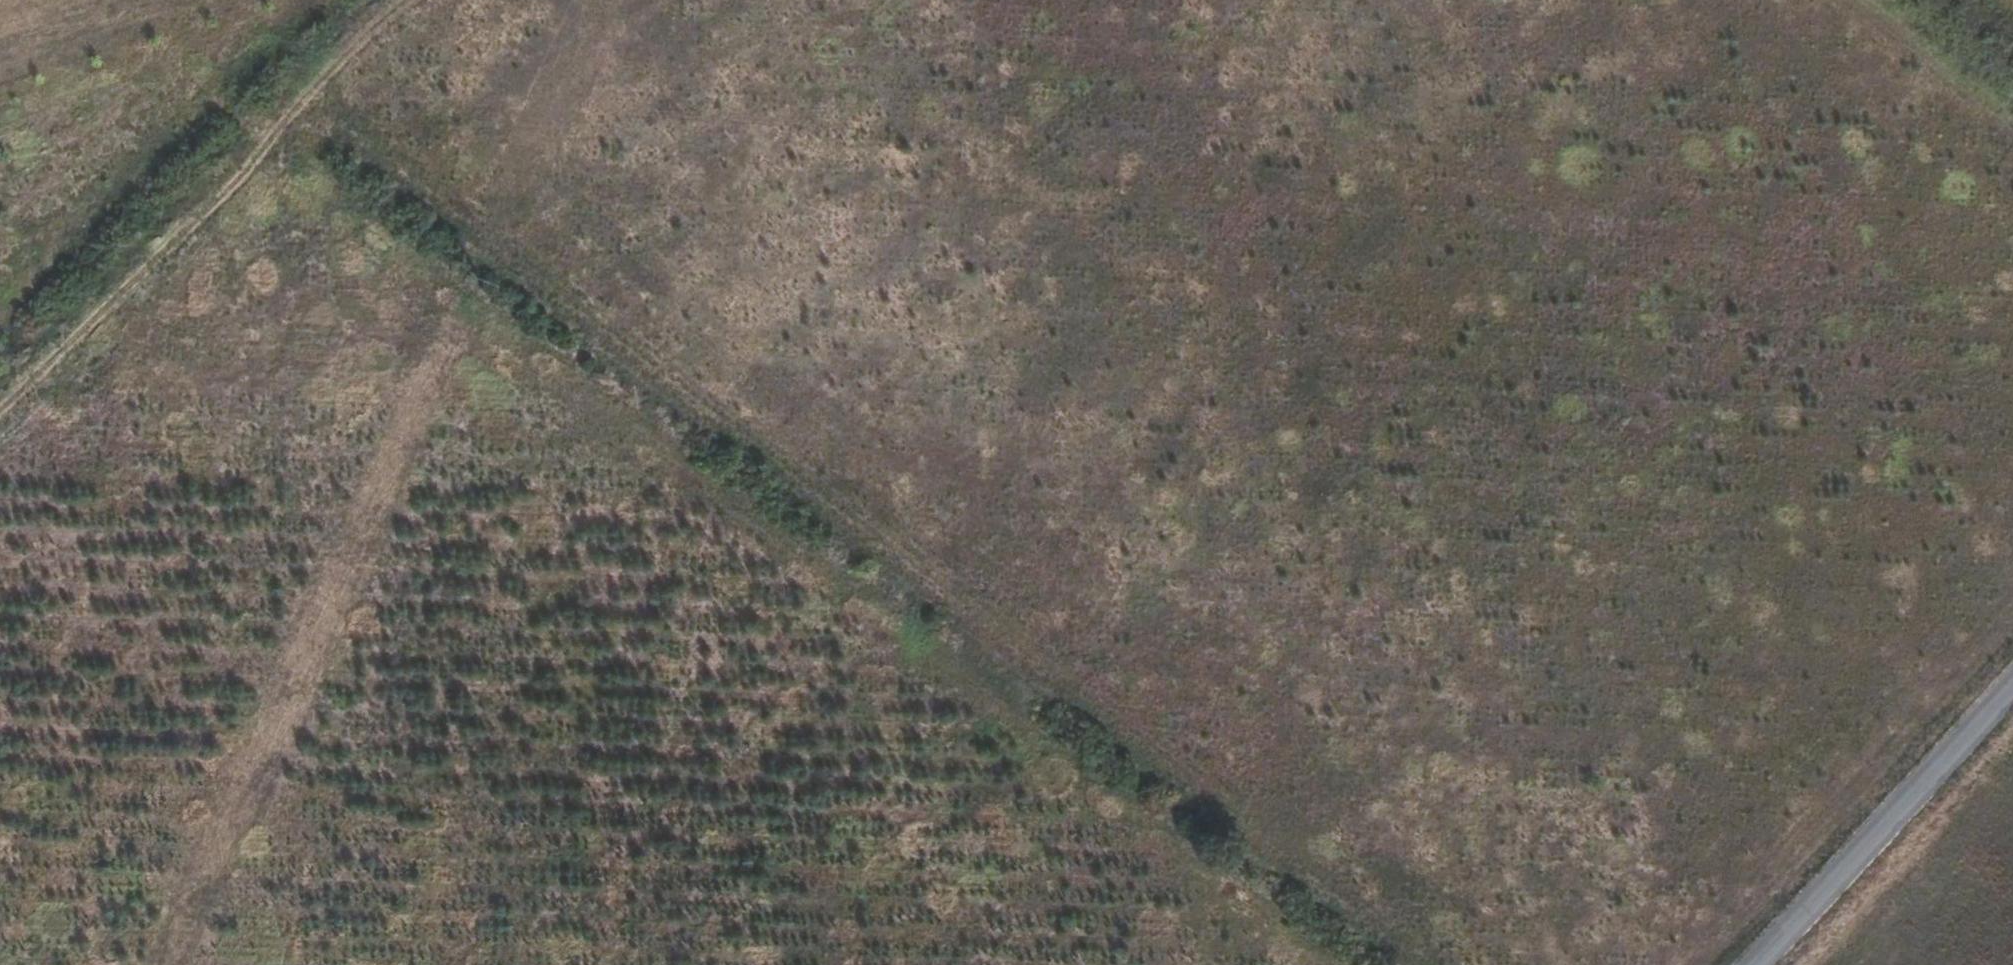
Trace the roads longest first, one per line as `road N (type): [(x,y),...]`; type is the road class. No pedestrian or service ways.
road 1 (tertiary): [(1761,964),(2012,696)]

